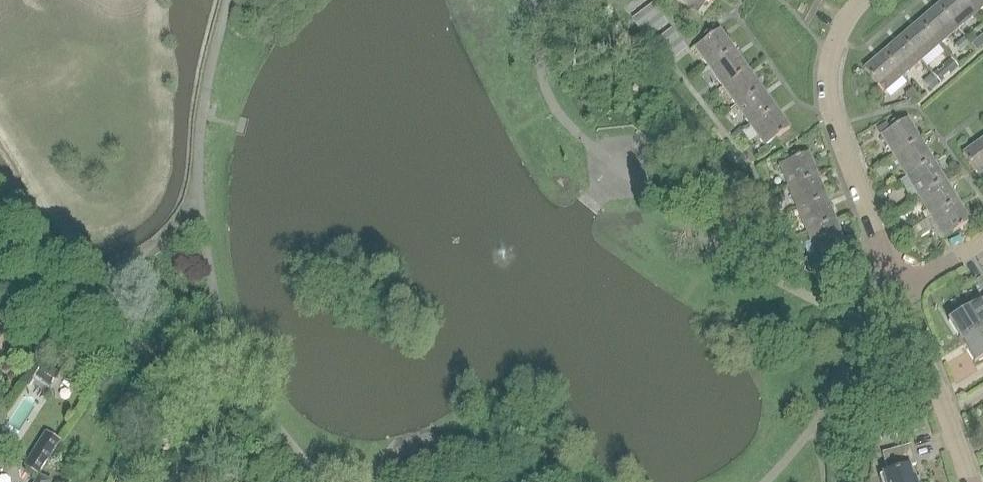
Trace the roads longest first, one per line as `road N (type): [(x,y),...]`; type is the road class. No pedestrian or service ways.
road 1 (residential): [(903,289),(828,107),(827,49),(850,0)]
road 2 (residential): [(970,481),(903,289)]

